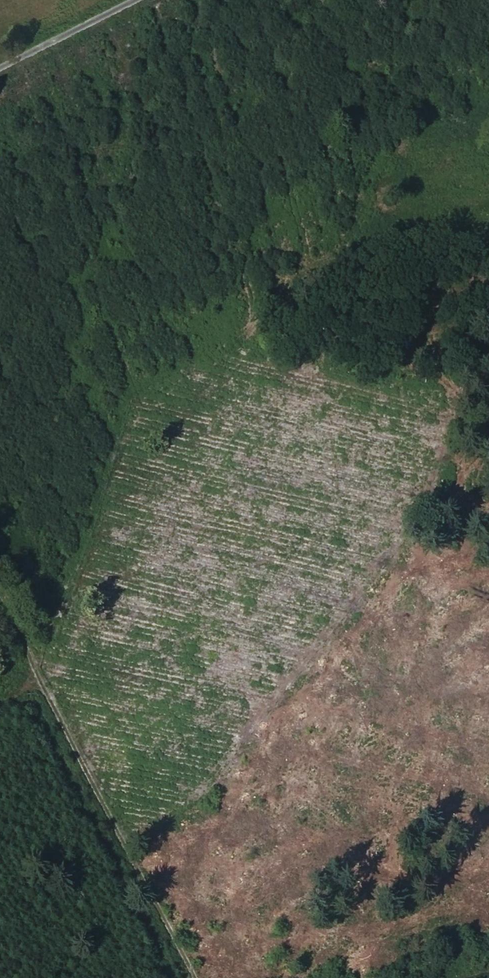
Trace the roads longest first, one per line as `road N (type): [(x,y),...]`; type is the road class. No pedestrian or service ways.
road 1 (track): [(0,600),(193,977)]
road 2 (track): [(0,70),(137,0)]

